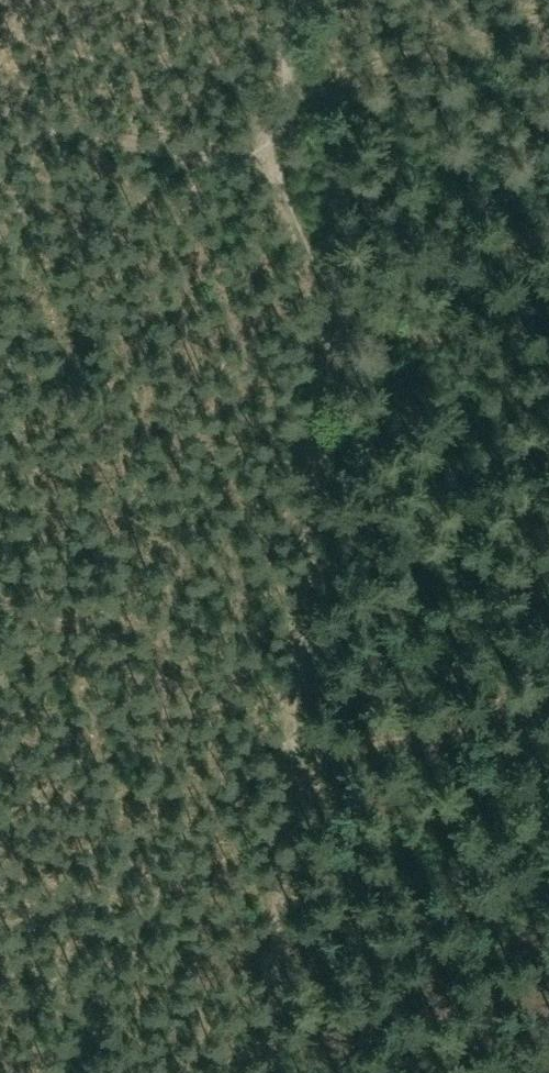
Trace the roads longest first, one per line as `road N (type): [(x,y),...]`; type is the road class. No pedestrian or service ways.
road 1 (track): [(266,1072),(326,332),(319,282),(277,163),(287,0)]
road 2 (track): [(0,103),(277,163)]
road 3 (track): [(289,773),(548,689)]

